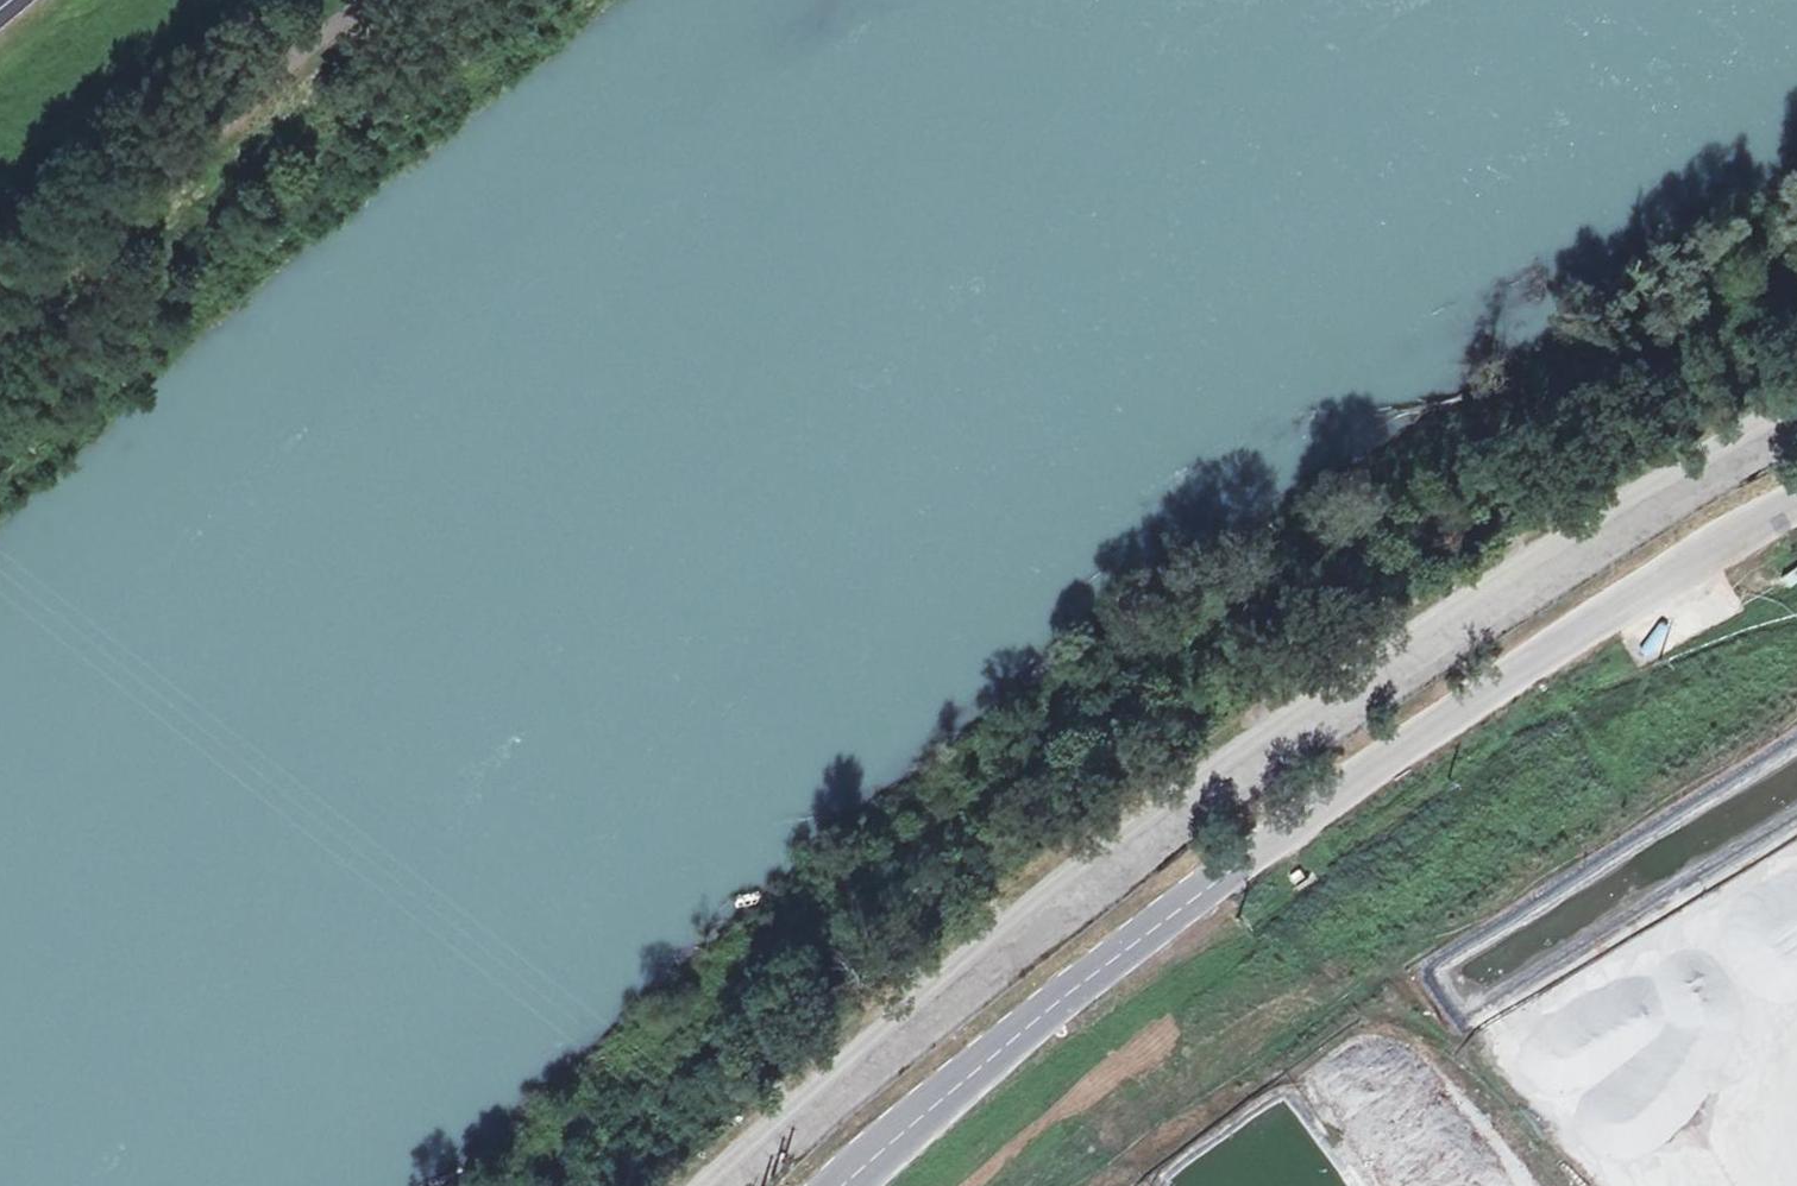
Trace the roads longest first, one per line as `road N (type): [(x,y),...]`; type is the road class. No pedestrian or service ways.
road 1 (track): [(689,1185),(942,971),(1147,812),(1384,643),(1667,466),(1796,397)]

